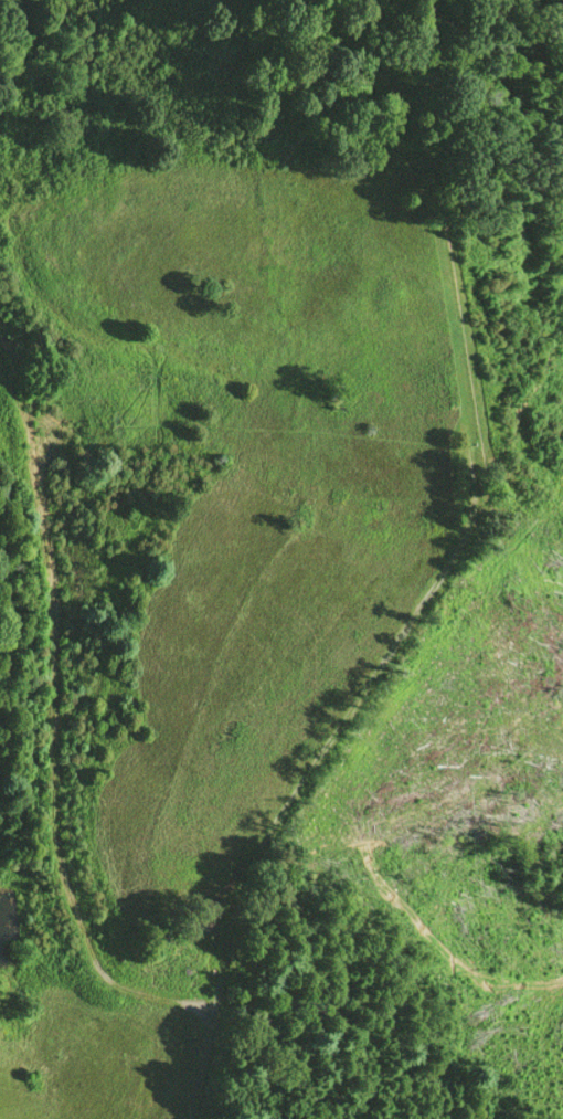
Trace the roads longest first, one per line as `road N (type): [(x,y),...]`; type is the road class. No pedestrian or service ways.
road 1 (residential): [(437,228),(472,468),(375,676),(257,834),(221,943),(194,1118)]
road 2 (residential): [(0,340),(45,466),(62,632),(53,848),(89,952),(149,996),(214,1012)]

